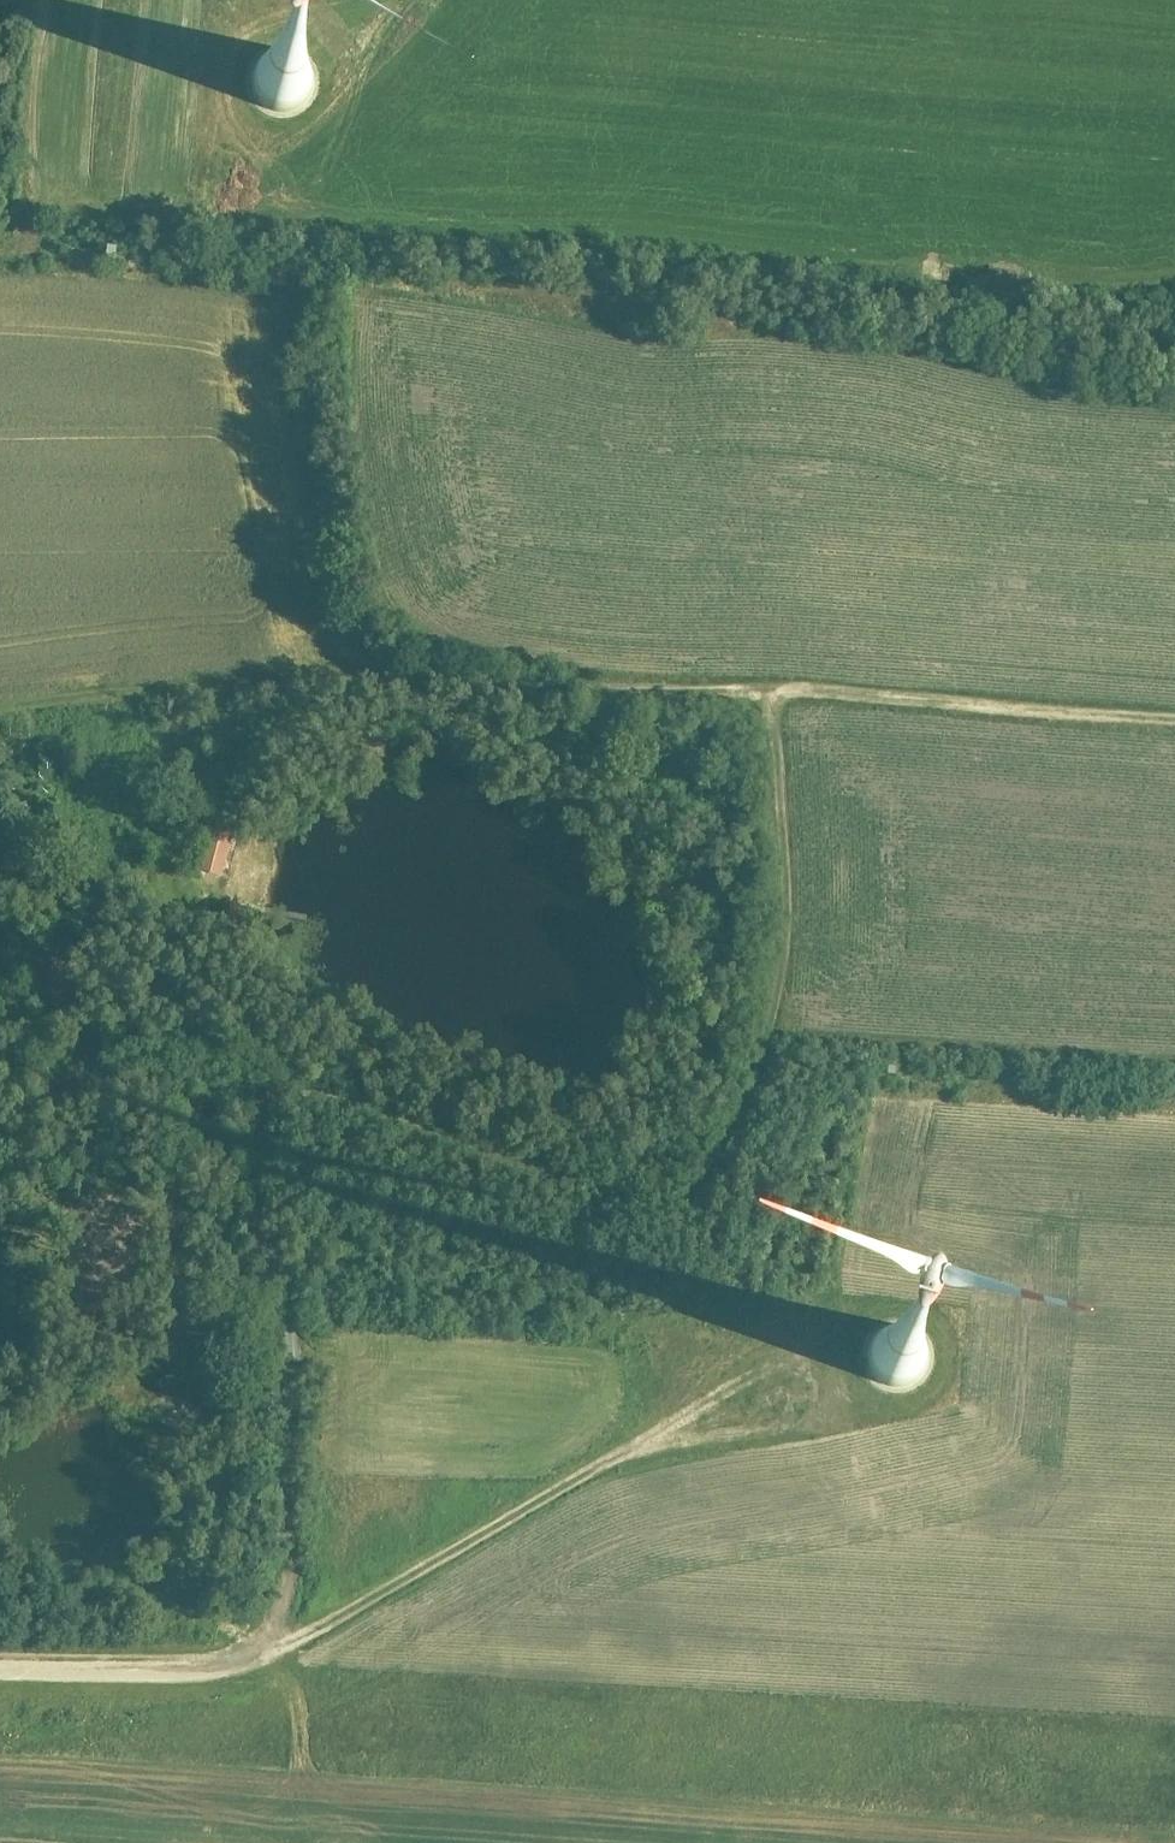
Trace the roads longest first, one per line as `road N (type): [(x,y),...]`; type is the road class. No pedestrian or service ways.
road 1 (track): [(306,1644),(300,1347),(295,1301),(263,1230),(265,1138),(284,1094),(343,1097),(513,1164),(610,1188),(665,1217),(762,1119),(776,1069),(765,750),(788,706),(814,699),(1174,723)]
road 2 (track): [(0,1674),(225,1675),(306,1644),(635,1451),(819,1397)]

